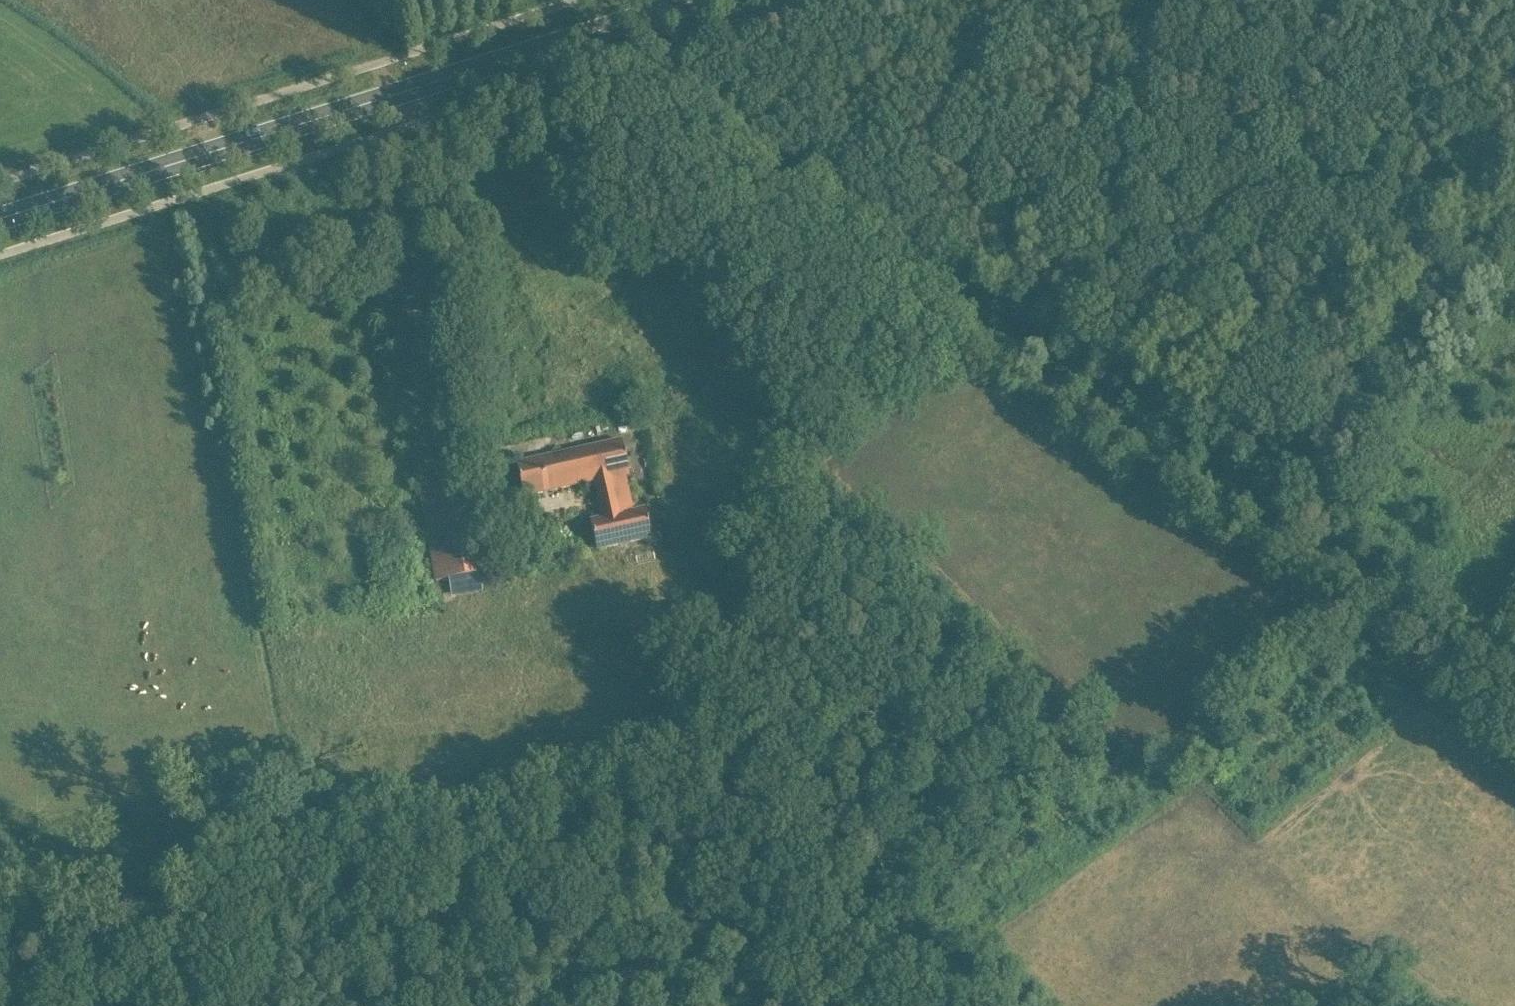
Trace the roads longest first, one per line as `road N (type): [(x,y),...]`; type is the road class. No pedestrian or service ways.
road 1 (secondary): [(0,224),(698,0)]

